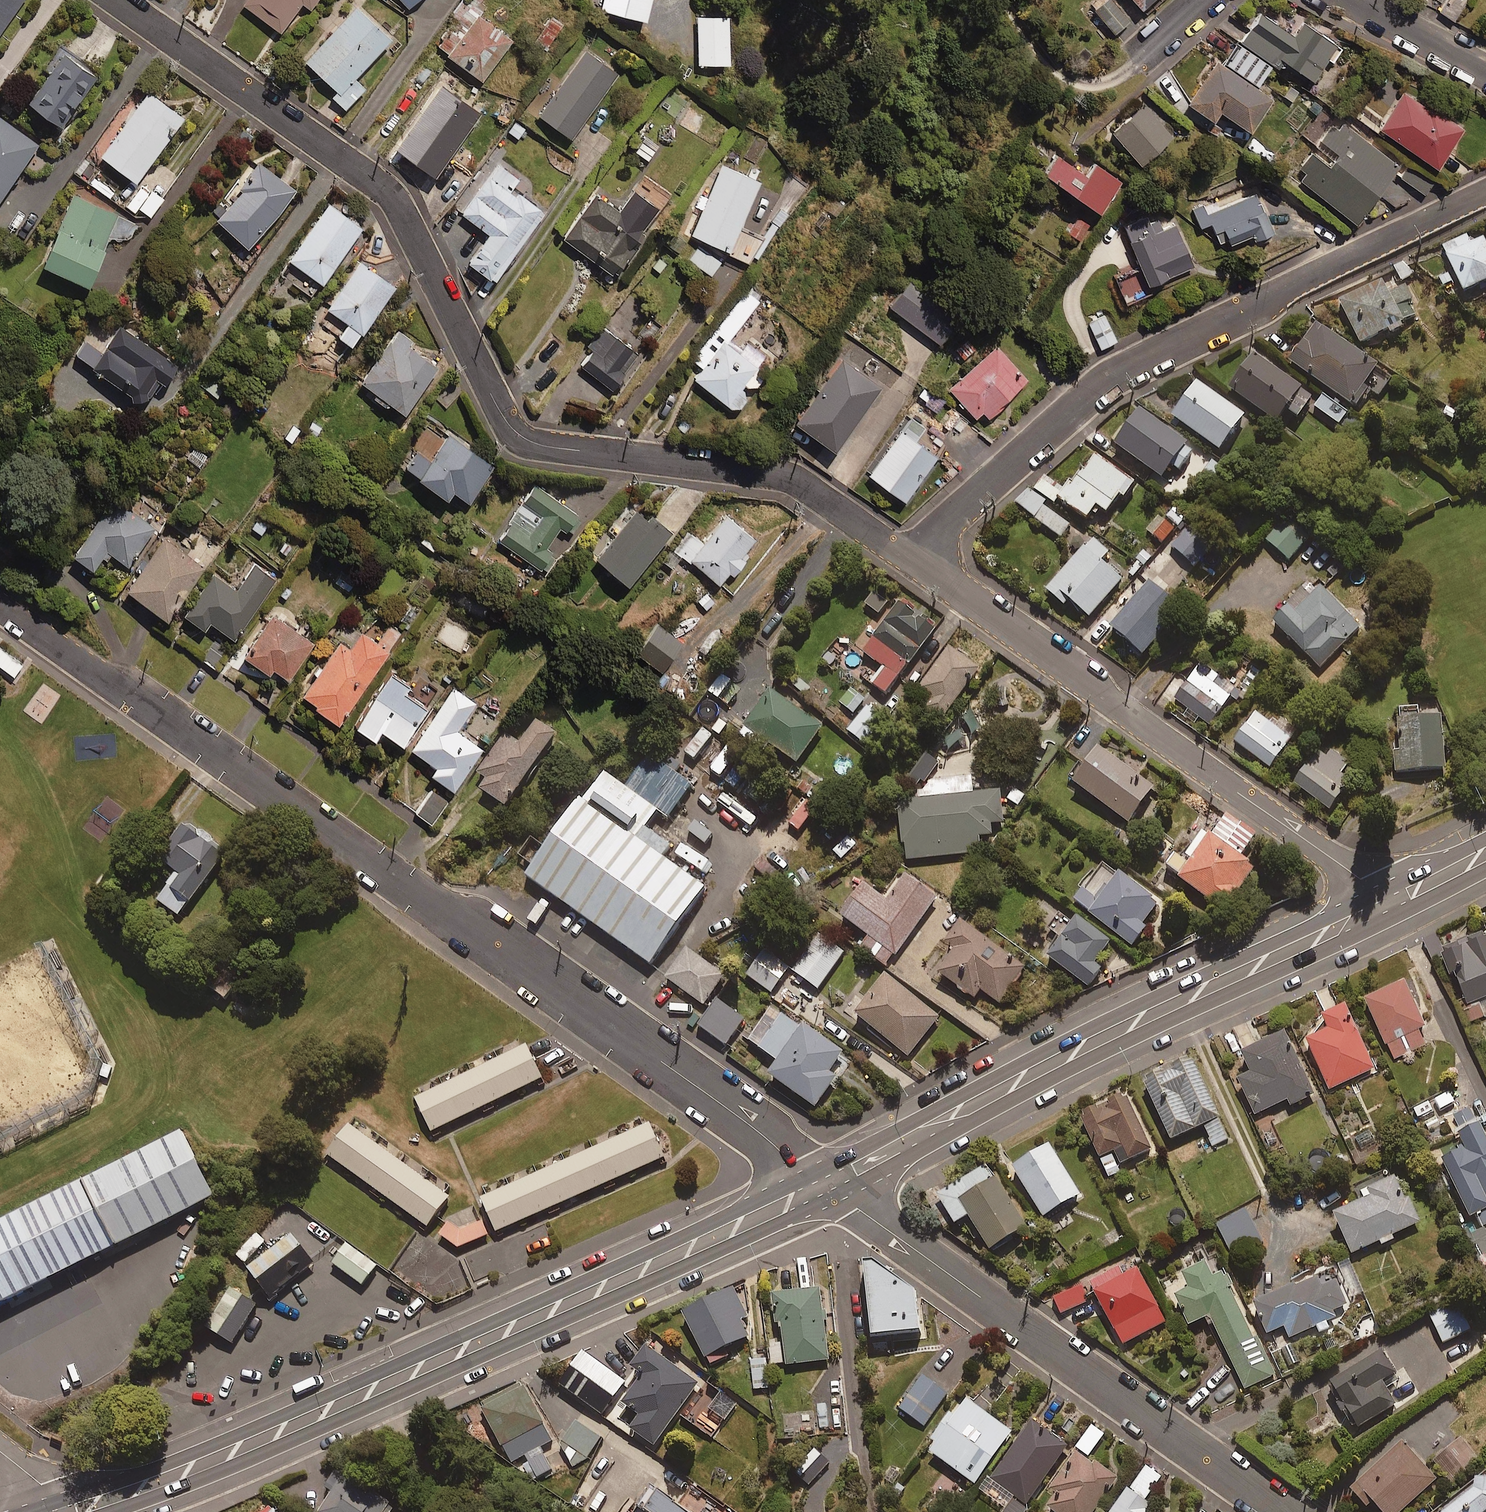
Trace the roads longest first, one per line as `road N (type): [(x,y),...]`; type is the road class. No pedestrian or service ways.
road 1 (residential): [(121,0),(384,184),(498,410),(520,437),(767,474),(808,487),(918,563)]
road 2 (residential): [(0,606),(669,1066),(786,1157),(797,1185)]
road 3 (secondary): [(55,1507),(412,1364),(797,1185)]
road 4 (secondary): [(831,1198),(112,1511)]
road 5 (residential): [(1485,190),(1121,379),(998,481),(918,563)]
road 6 (secondary): [(797,1185),(1016,1066),(1374,898)]
road 7 (residential): [(831,1198),(1304,1511)]
road 8 (residential): [(918,563),(1374,898)]
road 9 (secondary): [(1392,916),(972,1121)]
road 10 (residential): [(1002,0),(1052,63),(1091,82),(1134,66),(1204,0)]
road 11 (secondary): [(972,1121),(928,1130),(859,1166),(797,1185)]
road 12 (secondary): [(972,1121),(831,1198)]
road 13 (residential): [(1485,73),(1346,0)]
road 14 (secondary): [(1374,898),(1485,844)]

